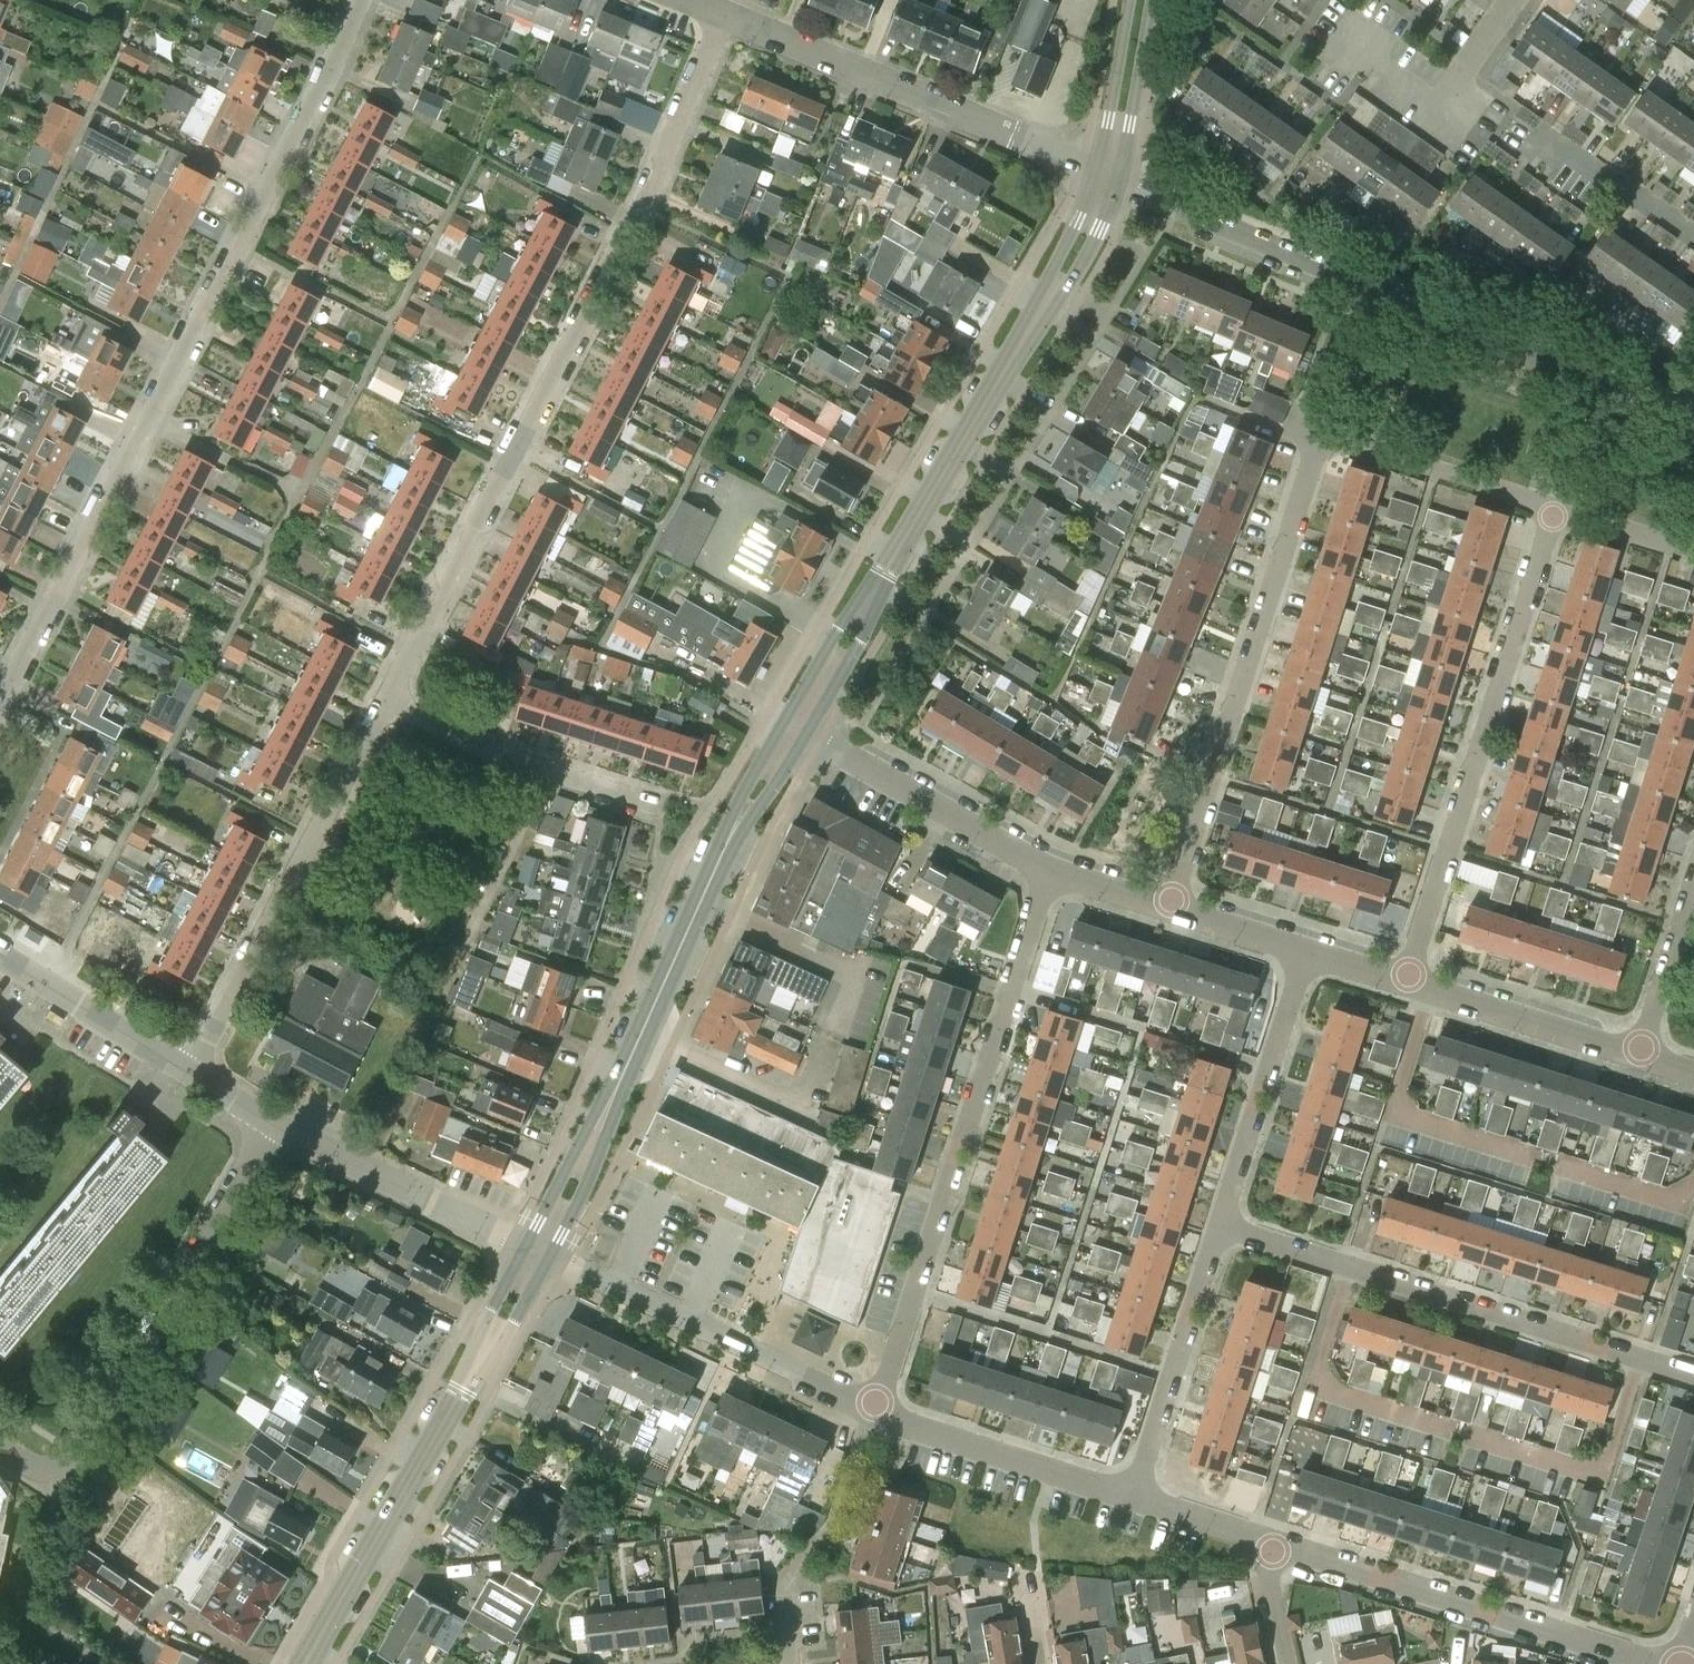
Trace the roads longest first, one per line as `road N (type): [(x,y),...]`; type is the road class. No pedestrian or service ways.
road 1 (residential): [(0,705),(357,0)]
road 2 (residential): [(384,700),(677,124),(721,14)]
road 3 (primary): [(796,728),(1048,298),(1107,174)]
road 4 (tertiary): [(1691,415),(1661,410),(1107,174)]
road 5 (primary): [(538,1255),(733,835),(796,728)]
road 6 (residential): [(874,1409),(1051,871)]
road 7 (residential): [(1406,984),(1554,510)]
road 8 (residential): [(1169,909),(1319,436)]
road 9 (residential): [(271,1121),(70,1466),(37,1468),(0,1446)]
road 10 (primary): [(306,1663),(538,1255)]
road 11 (residential): [(189,1073),(384,700)]
road 12 (residential): [(1107,174),(721,14)]
road 13 (residential): [(1662,1663),(1273,1544)]
road 14 (residential): [(874,1409),(538,1255)]
road 15 (residential): [(1693,1374),(1346,1268)]
road 16 (residential): [(665,807),(506,756),(384,700)]
road 17 (residential): [(538,1255),(271,1121)]
road 18 (residential): [(1051,871),(796,728)]
road 19 (residential): [(1217,1228),(1303,951)]
road 20 (residential): [(1135,1497),(1217,1228)]
road 21 (residential): [(1135,1497),(874,1409)]
road 22 (residential): [(1359,44),(1352,55),(1441,115),(1518,0)]
road 23 (residential): [(1319,436),(1554,510)]
road 24 (residential): [(1639,1057),(1406,984)]
road 25 (residential): [(189,1073),(0,958)]
road 26 (residential): [(1639,1057),(1693,876)]
road 27 (residential): [(1693,236),(1552,147),(1544,158)]
road 28 (primary): [(1107,174),(1140,0)]
road 29 (residential): [(1273,1544),(1135,1497)]
road 30 (residential): [(1693,552),(1554,510)]
road 31 (residential): [(1303,951),(1169,909)]
road 32 (residential): [(1346,1268),(1217,1228)]
road 33 (residential): [(1169,909),(1051,871)]
road 34 (residential): [(1287,1663),(1269,1584),(1273,1544)]

